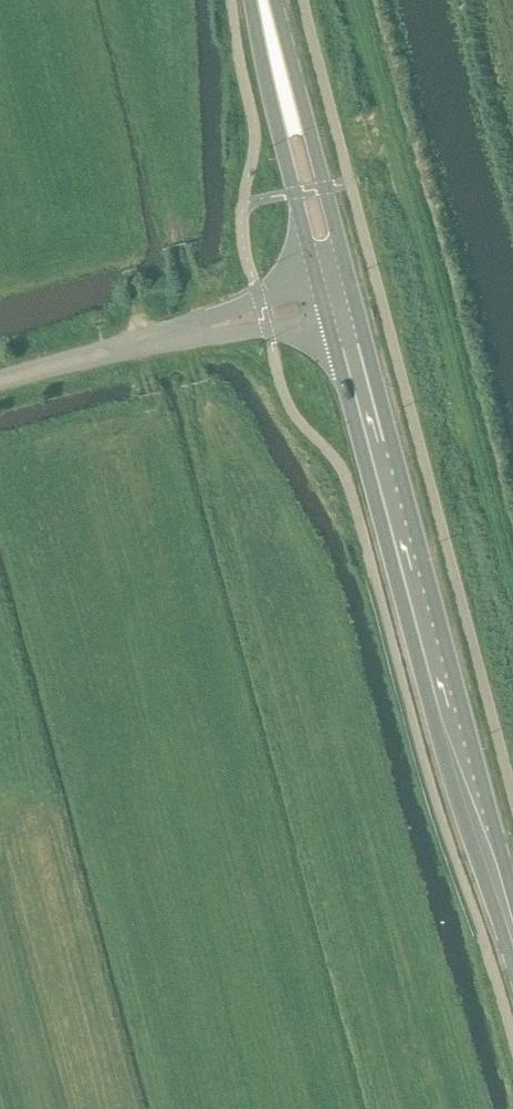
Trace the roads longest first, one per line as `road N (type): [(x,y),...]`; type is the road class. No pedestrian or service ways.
road 1 (primary): [(512,926),(339,299)]
road 2 (unclassified): [(0,382),(339,299)]
road 3 (primary): [(339,299),(266,0)]

